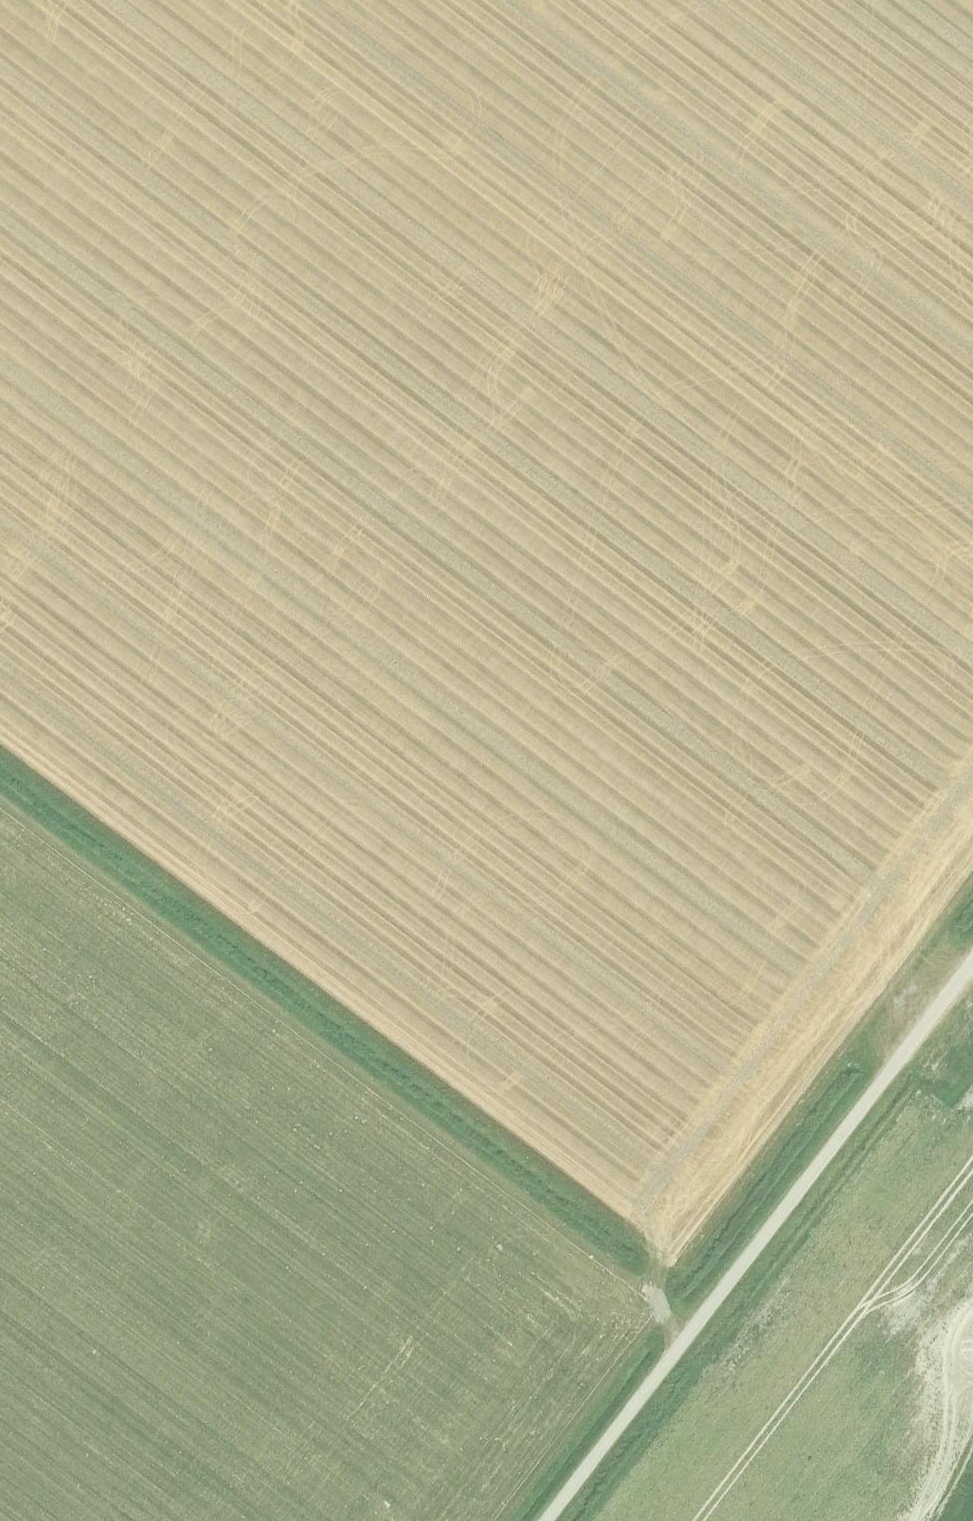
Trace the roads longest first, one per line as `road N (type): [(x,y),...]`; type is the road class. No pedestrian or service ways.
road 1 (unclassified): [(545,1520),(972,962)]

